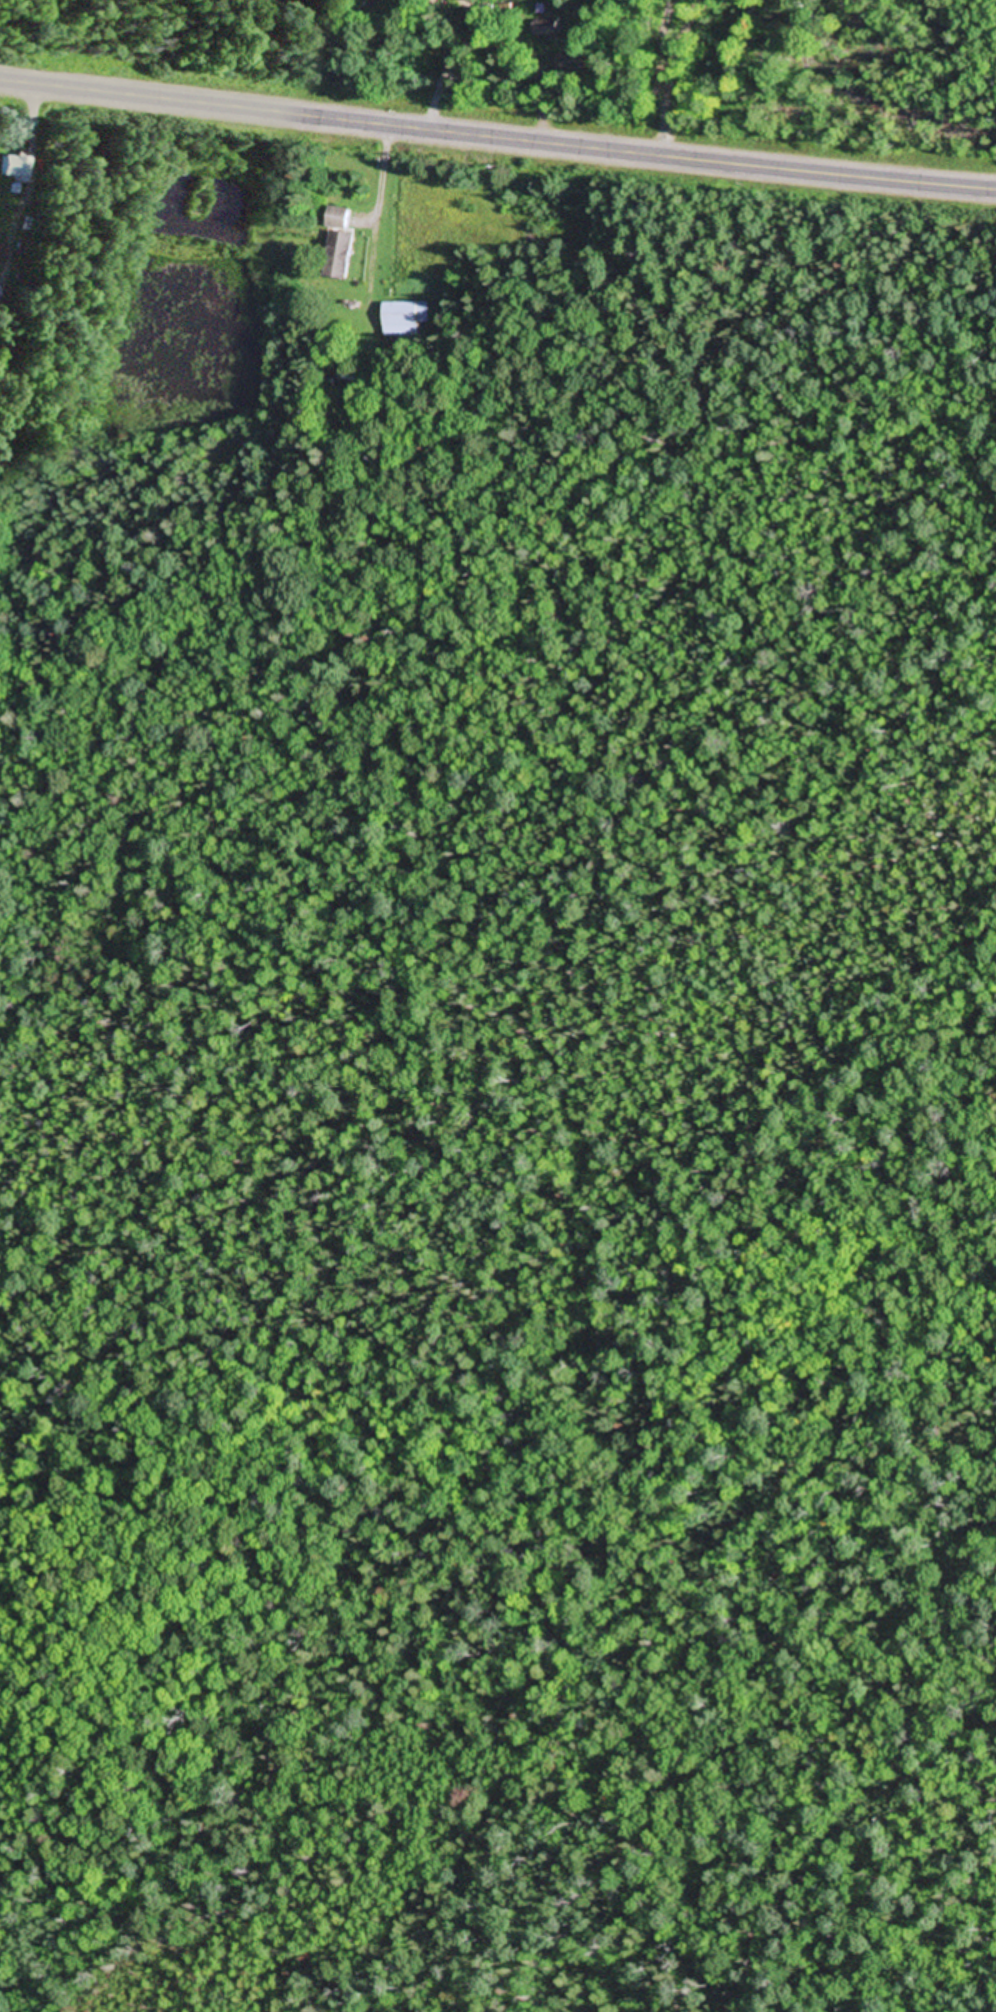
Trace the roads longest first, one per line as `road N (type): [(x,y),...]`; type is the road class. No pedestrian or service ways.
road 1 (secondary): [(0,75),(995,179)]

